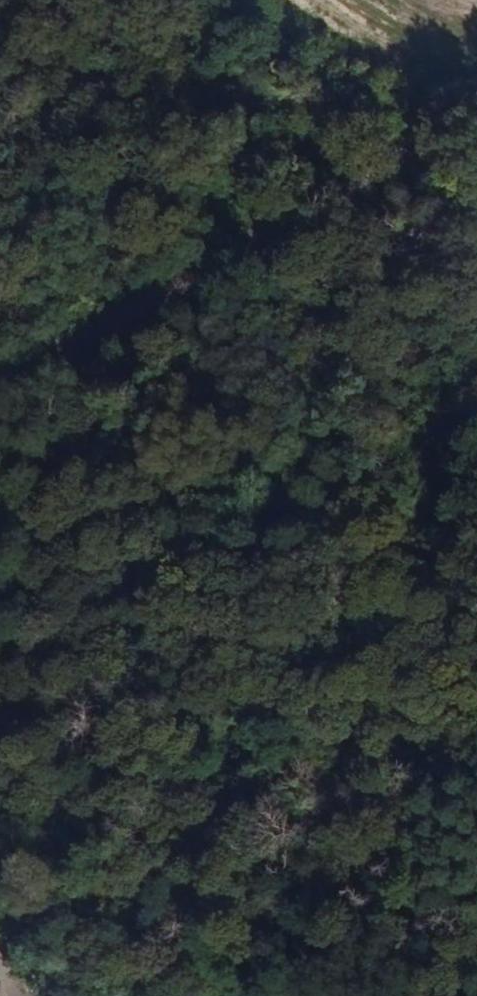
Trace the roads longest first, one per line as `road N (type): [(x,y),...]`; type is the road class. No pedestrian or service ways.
road 1 (unclassified): [(476,134),(0,402)]

